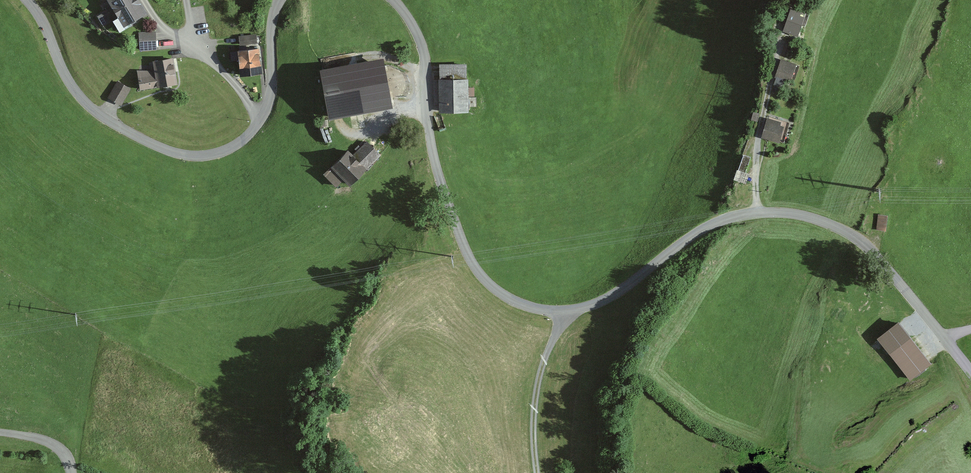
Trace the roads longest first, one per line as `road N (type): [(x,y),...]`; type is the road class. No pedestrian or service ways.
road 1 (unclassified): [(390,0),(411,23),(424,58),(437,174),(464,250),(482,281),(510,301),(582,308),(716,221),(803,215),(844,231),(876,258),(970,374)]
road 2 (unclassified): [(24,0),(60,73),(87,107),(154,145),(193,156),(234,149),(256,126),(278,0)]
road 3 (track): [(782,49),(757,149),(757,213)]

